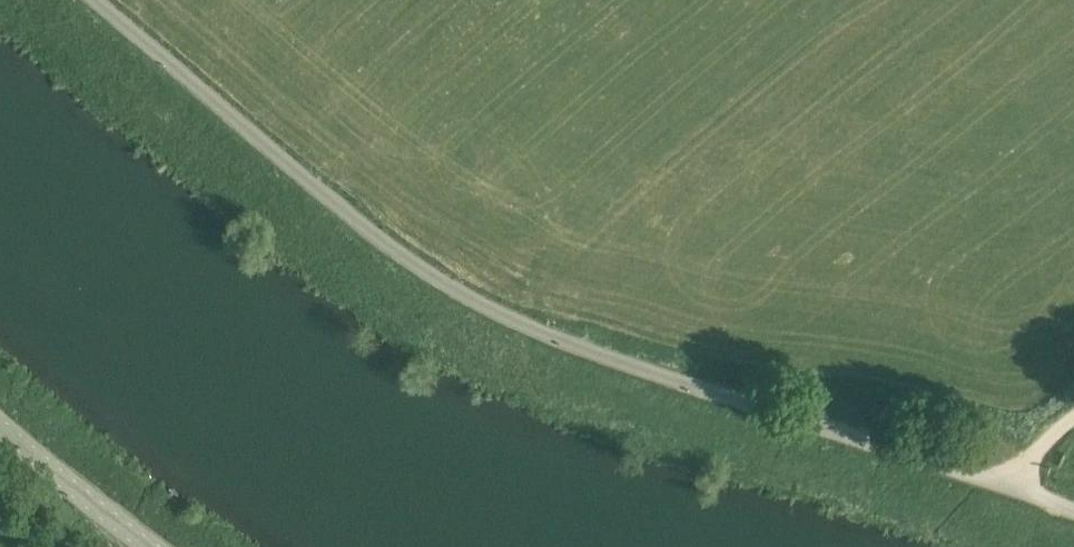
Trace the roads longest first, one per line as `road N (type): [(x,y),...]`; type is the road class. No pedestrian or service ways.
road 1 (unclassified): [(1008,487),(764,415),(520,329),(392,256),(88,0)]
road 2 (tertiary): [(149,546),(0,415)]

